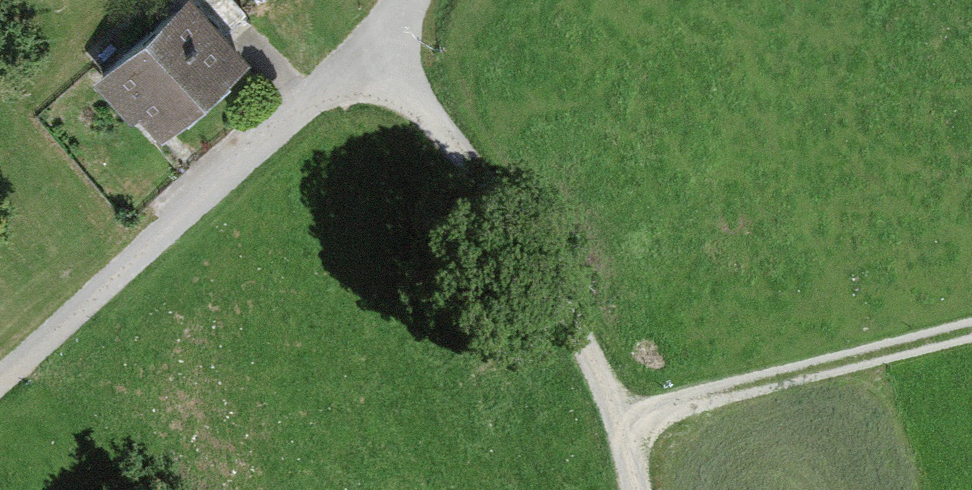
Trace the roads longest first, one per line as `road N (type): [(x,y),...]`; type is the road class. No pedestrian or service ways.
road 1 (track): [(639,489),(628,437),(509,235),(366,53),(409,0)]
road 2 (residential): [(0,376),(366,53)]
road 3 (track): [(628,437),(673,410),(971,332)]

